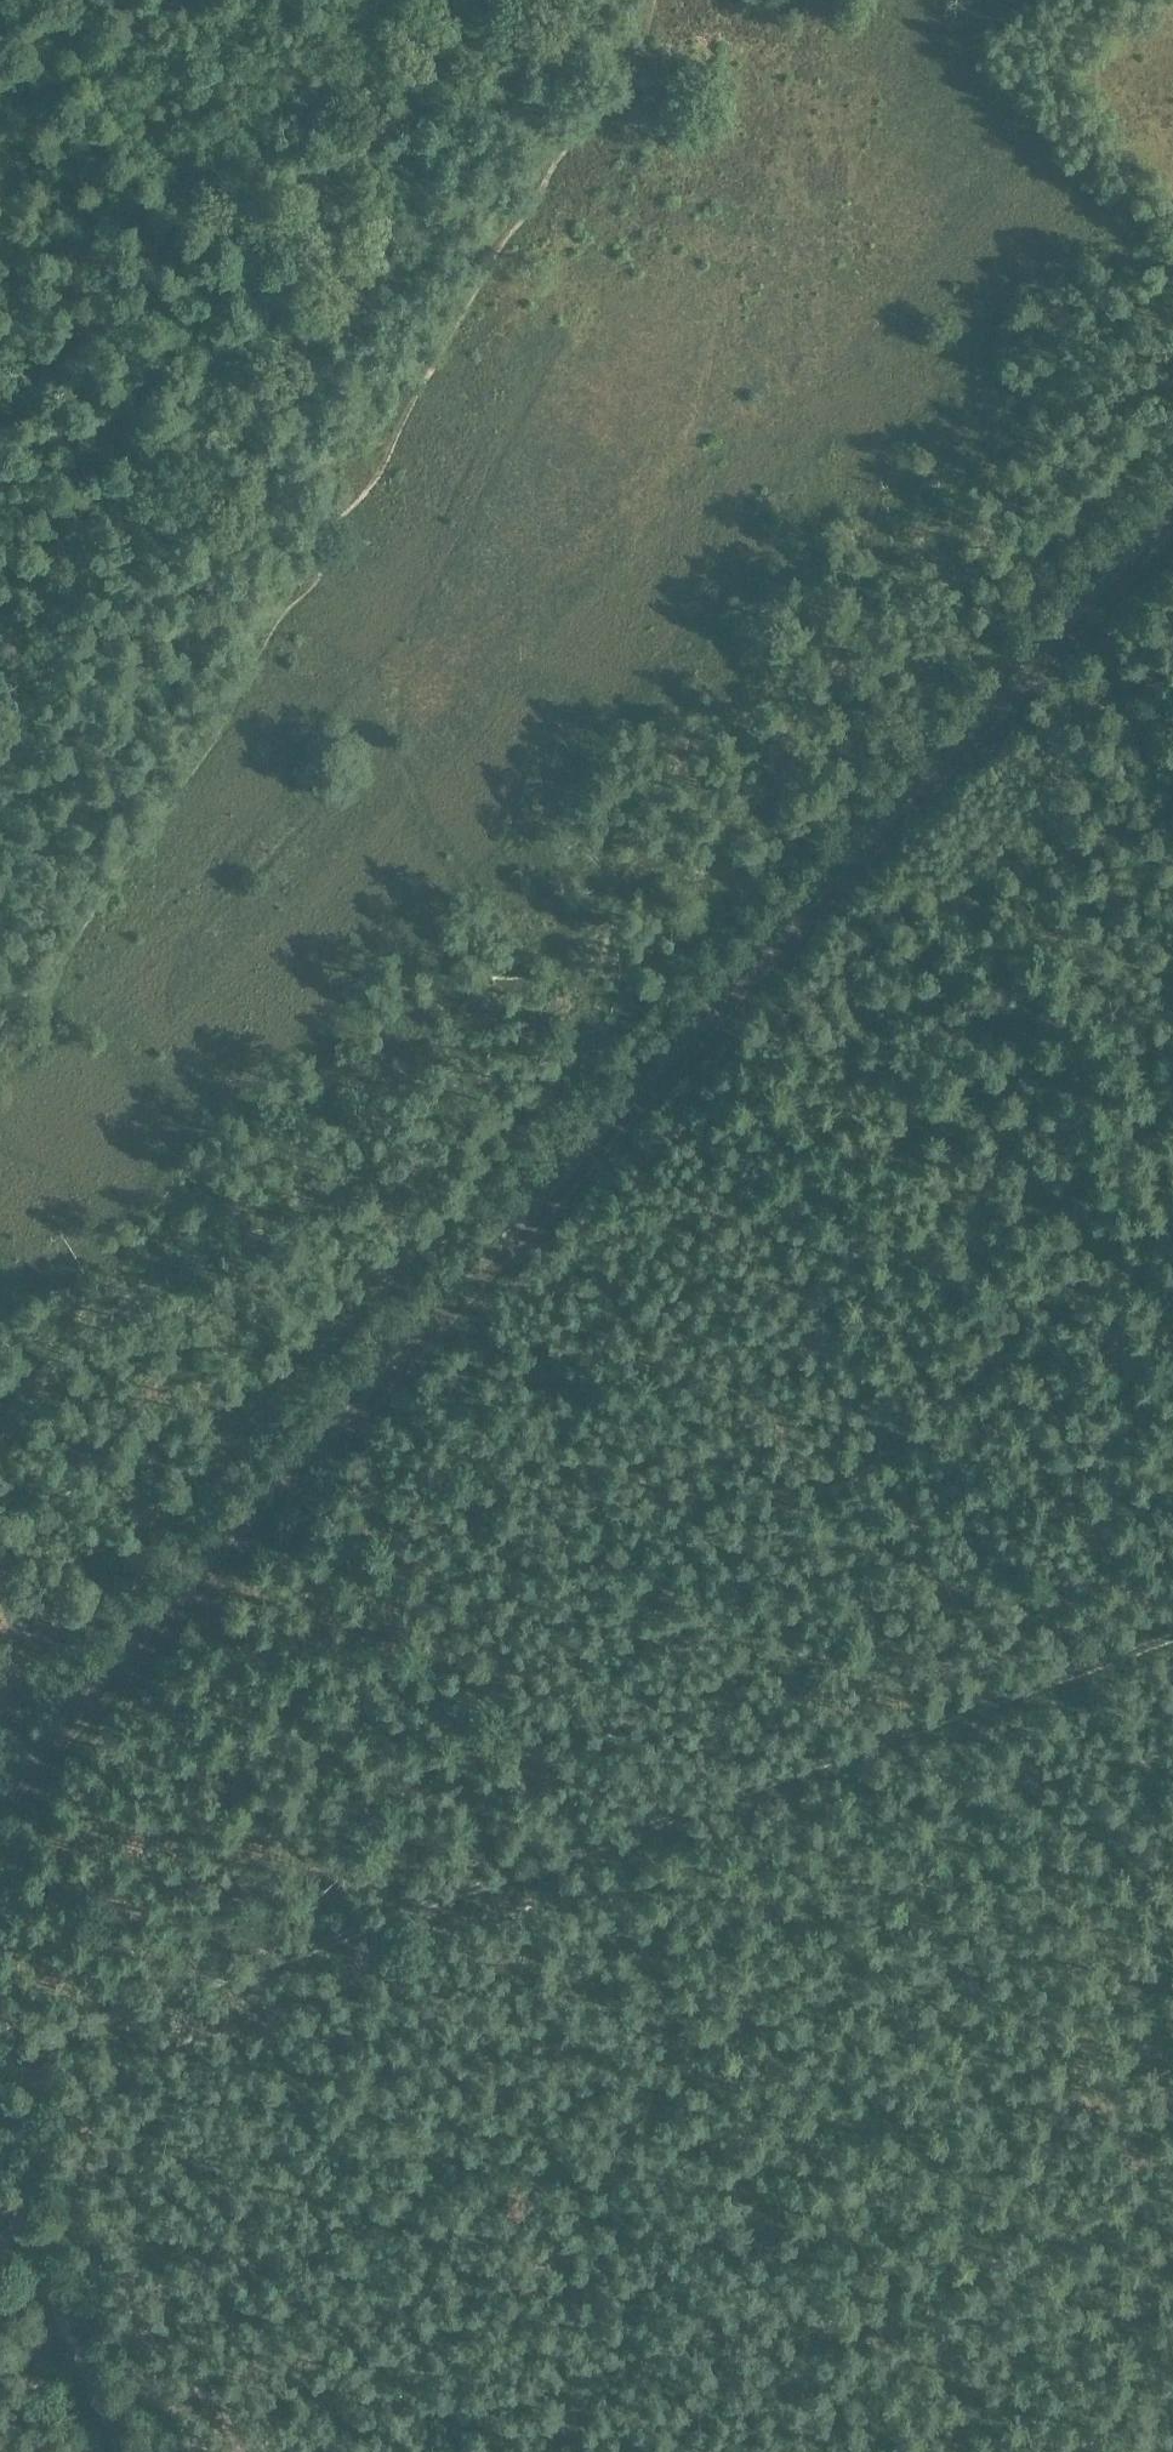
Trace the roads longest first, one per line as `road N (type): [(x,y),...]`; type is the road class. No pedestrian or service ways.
road 1 (track): [(1172,505),(0,1797)]
road 2 (track): [(1172,1636),(0,2053)]
road 3 (track): [(0,2181),(124,2451)]
road 4 (track): [(1172,767),(1092,592)]

